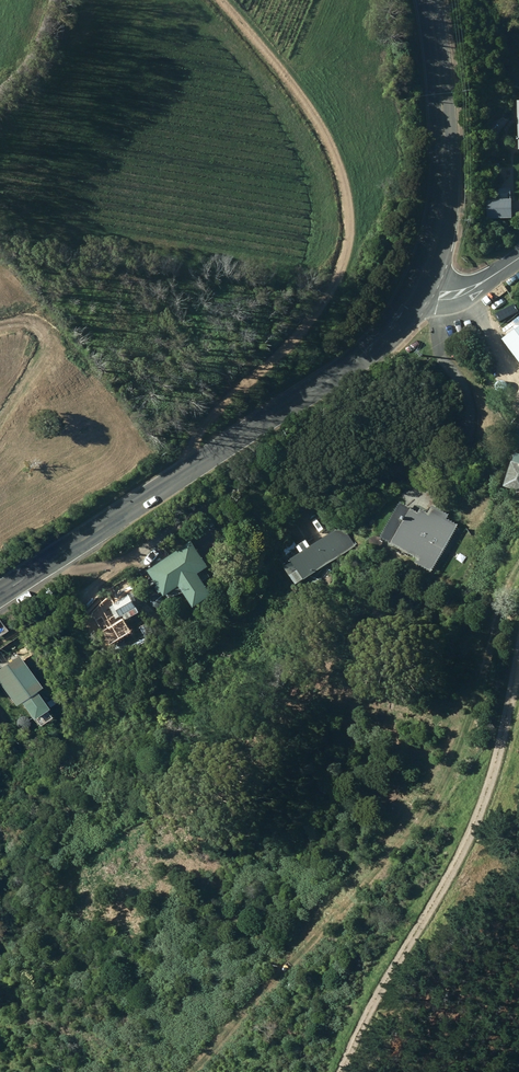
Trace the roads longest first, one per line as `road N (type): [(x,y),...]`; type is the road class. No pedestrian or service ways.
road 1 (secondary): [(416,295),(381,343),(0,593)]
road 2 (secondary): [(429,0),(444,206),(436,254),(416,295)]
road 3 (track): [(0,428),(40,361),(43,340),(40,329),(20,321),(0,326)]

